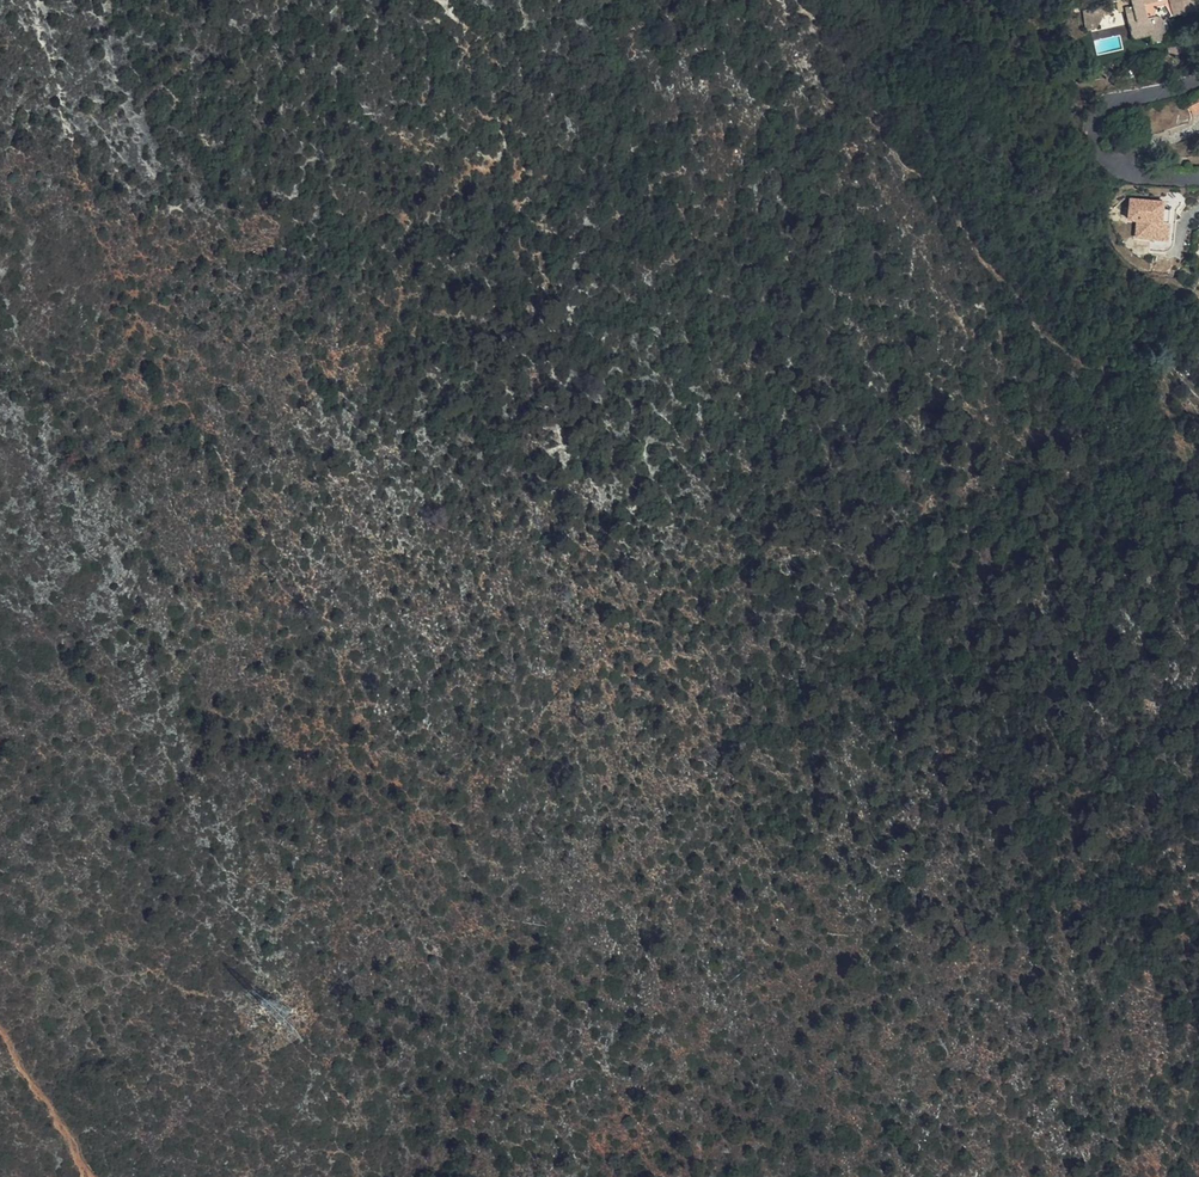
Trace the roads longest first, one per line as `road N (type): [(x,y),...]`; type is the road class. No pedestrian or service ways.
road 1 (residential): [(1198,82),(1112,106),(1096,125),(1097,138),(1137,174),(1198,179)]

